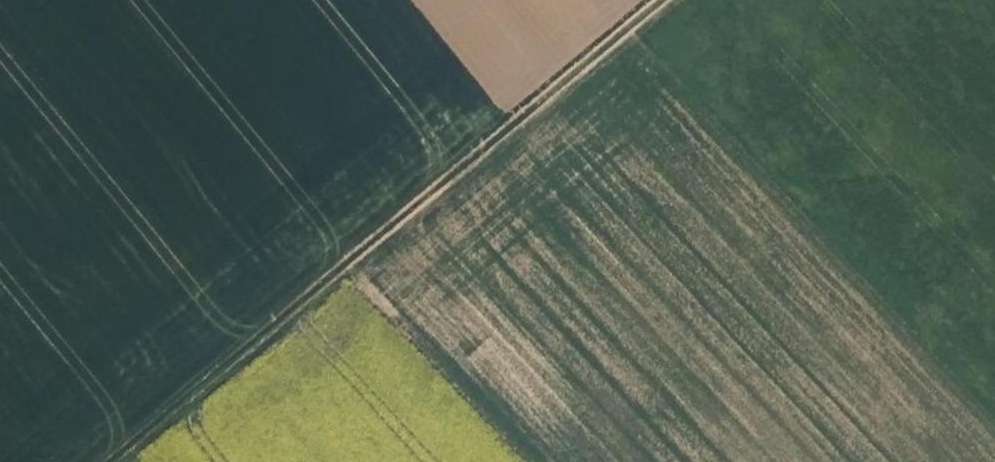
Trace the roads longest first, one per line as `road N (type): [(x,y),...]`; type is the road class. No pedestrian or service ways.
road 1 (track): [(114,461),(663,0)]

